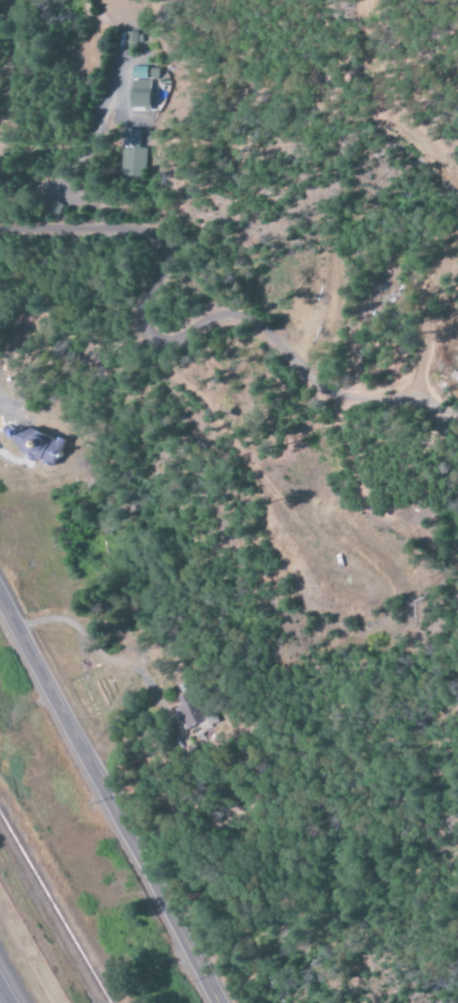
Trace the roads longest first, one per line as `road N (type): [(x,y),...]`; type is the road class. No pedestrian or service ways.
road 1 (tertiary): [(0,600),(215,1002)]

